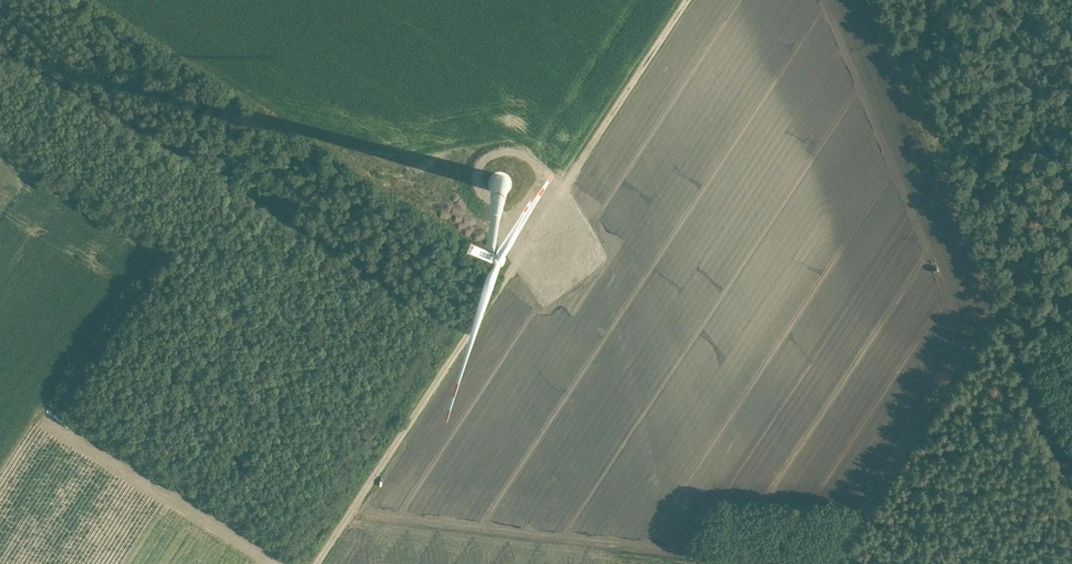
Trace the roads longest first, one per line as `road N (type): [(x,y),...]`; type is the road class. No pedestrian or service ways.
road 1 (track): [(686,0),(315,563)]
road 2 (track): [(1071,462),(876,0)]

